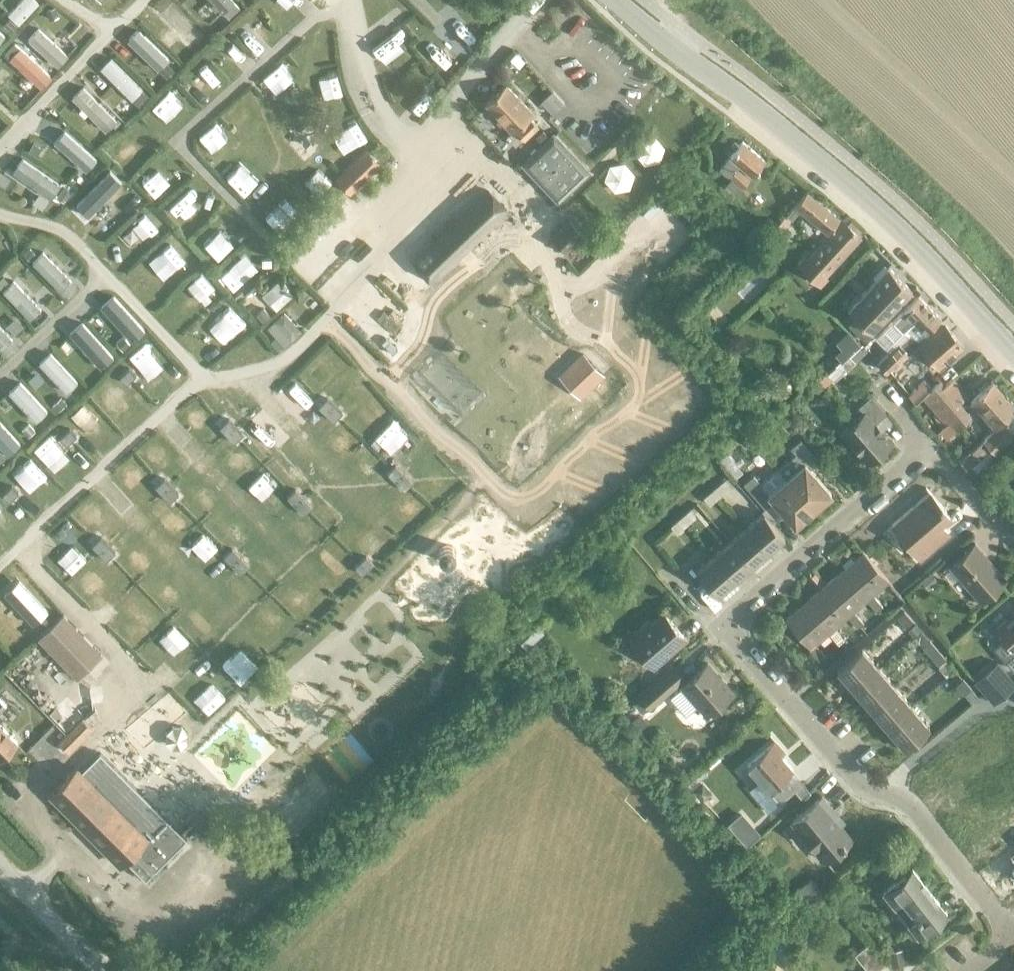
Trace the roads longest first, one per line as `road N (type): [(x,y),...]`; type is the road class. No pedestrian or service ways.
road 1 (residential): [(1013,548),(926,448),(745,605),(732,633),(859,785),(916,812),(997,912),(1004,941),(974,970)]
road 2 (tertiary): [(1013,350),(855,187),(616,0)]
road 3 (residential): [(99,970),(0,866)]

